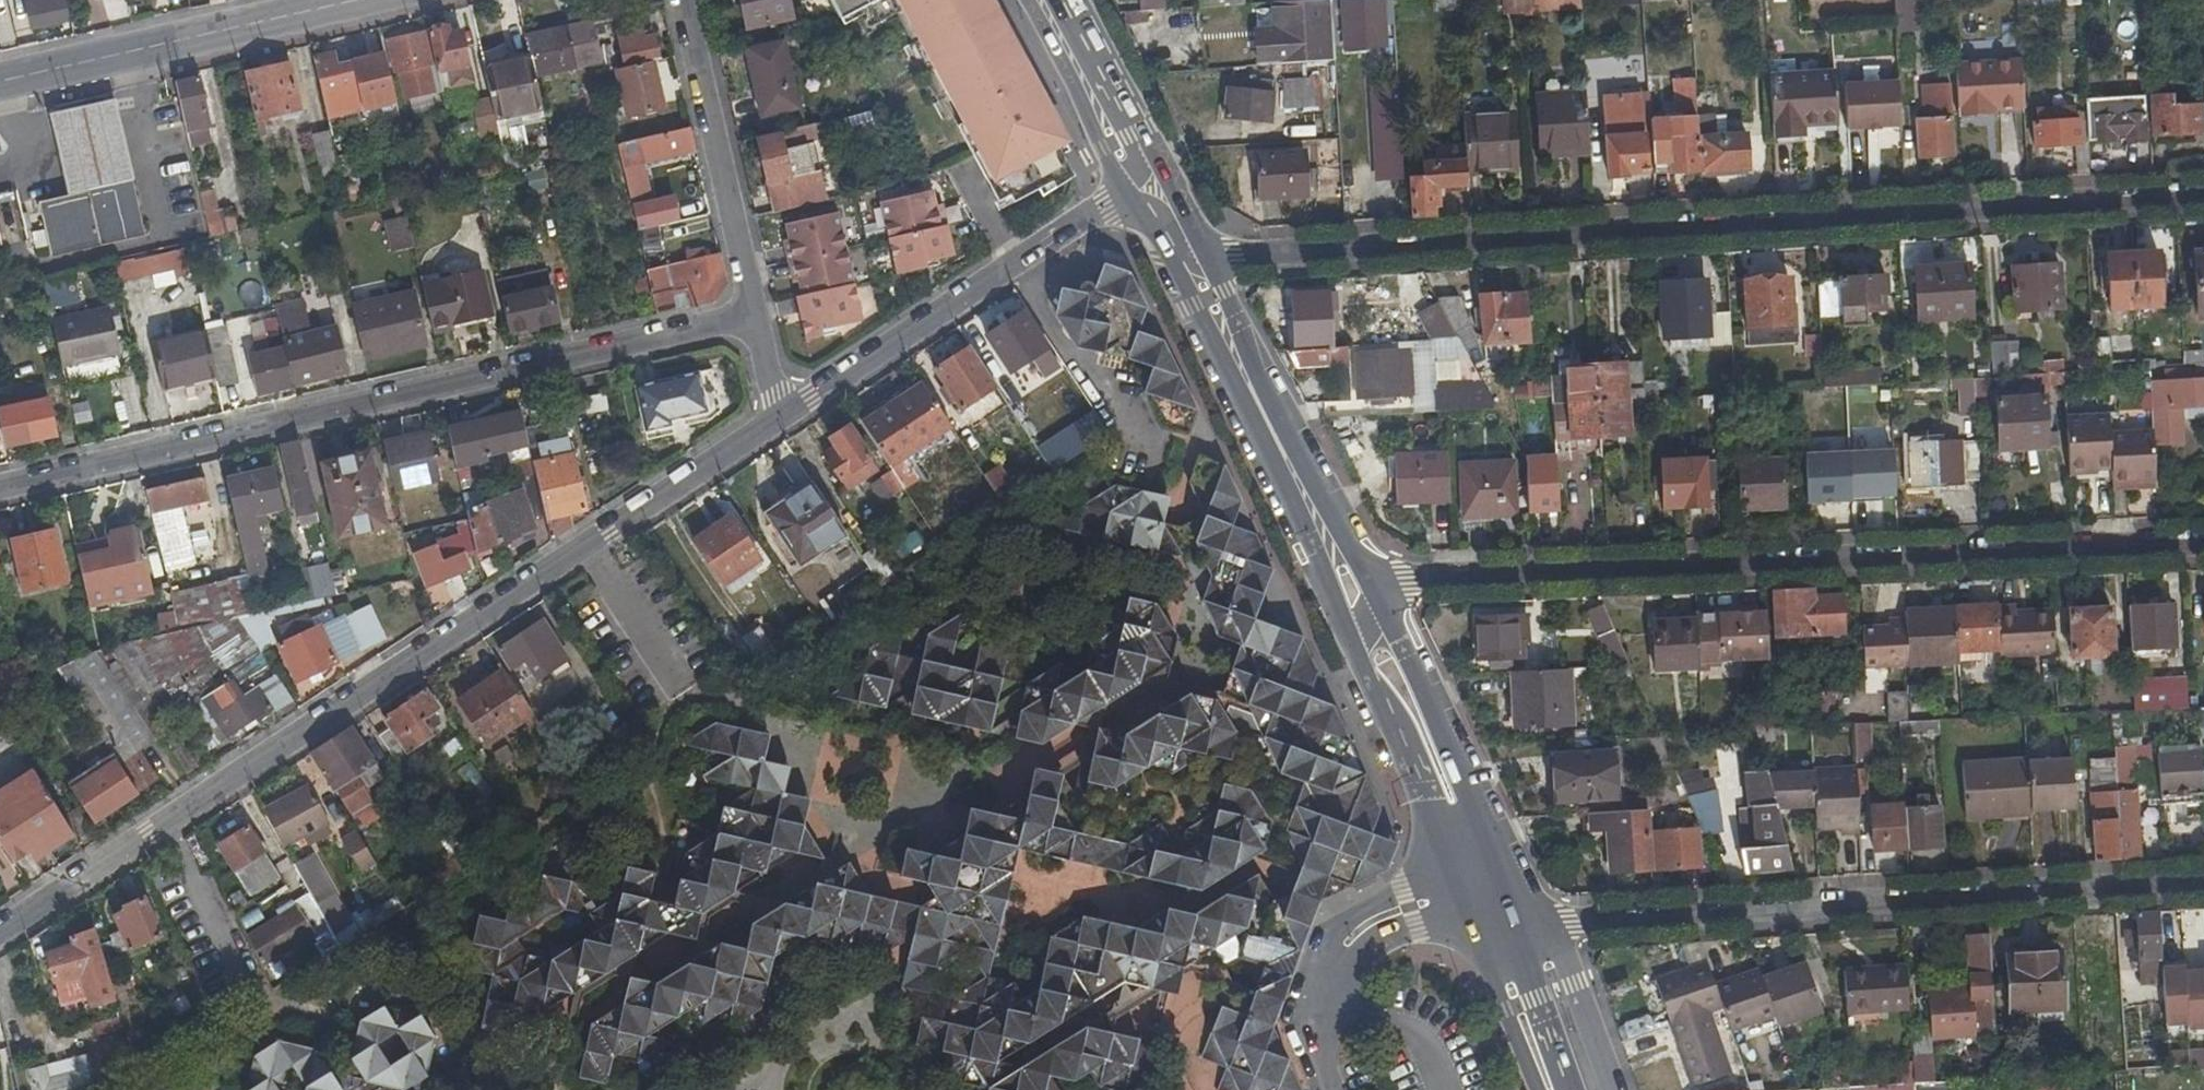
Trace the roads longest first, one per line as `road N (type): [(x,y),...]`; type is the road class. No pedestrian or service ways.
road 1 (residential): [(1188,270),(1235,250),(2203,193)]
road 2 (residential): [(0,934),(786,409)]
road 3 (residential): [(2203,540),(1449,577),(1364,606)]
road 4 (residential): [(0,490),(752,317)]
road 5 (residential): [(1548,919),(2203,881)]
road 6 (residential): [(786,409),(1145,186)]
road 7 (secondary): [(1364,606),(1188,270)]
road 8 (secondary): [(0,82),(360,0)]
road 9 (secondary): [(1503,922),(1364,606)]
road 10 (residential): [(682,0),(752,317)]
road 11 (secondary): [(1022,0),(1101,152),(1145,186)]
road 12 (secondary): [(1145,186),(1134,135),(1061,0)]
road 13 (residential): [(1612,1089),(1548,919)]
road 14 (secondary): [(1567,1089),(1503,922)]

